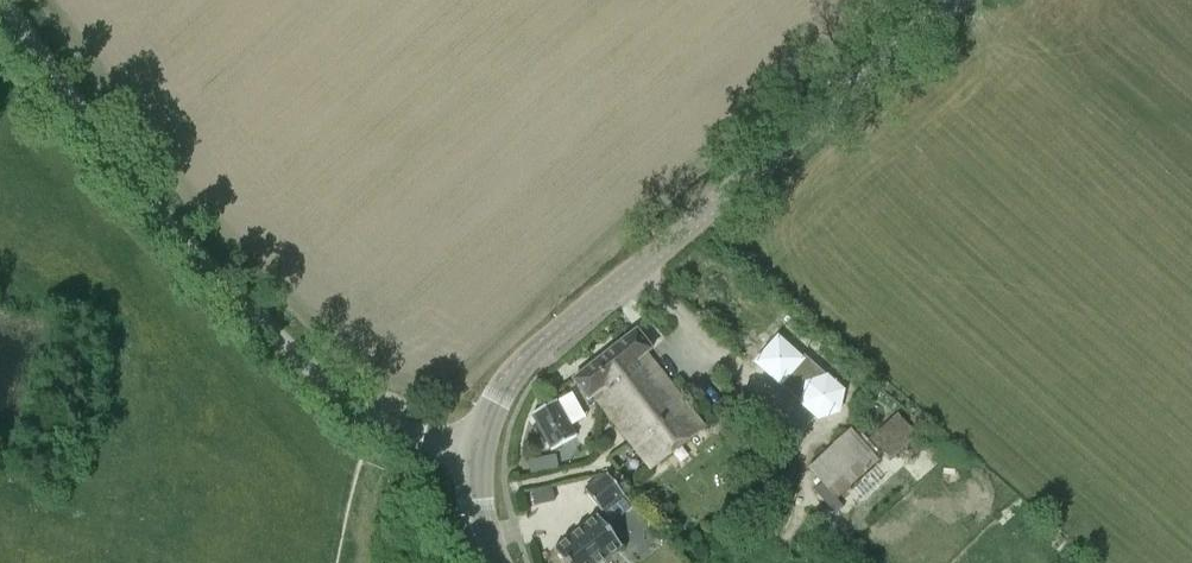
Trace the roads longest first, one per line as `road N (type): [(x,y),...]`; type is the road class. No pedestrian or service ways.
road 1 (unclassified): [(476,454),(369,417),(272,332),(132,179),(2,0)]
road 2 (unclassified): [(476,454),(492,410),(522,366),(948,0)]
road 3 (track): [(383,424),(360,562)]

